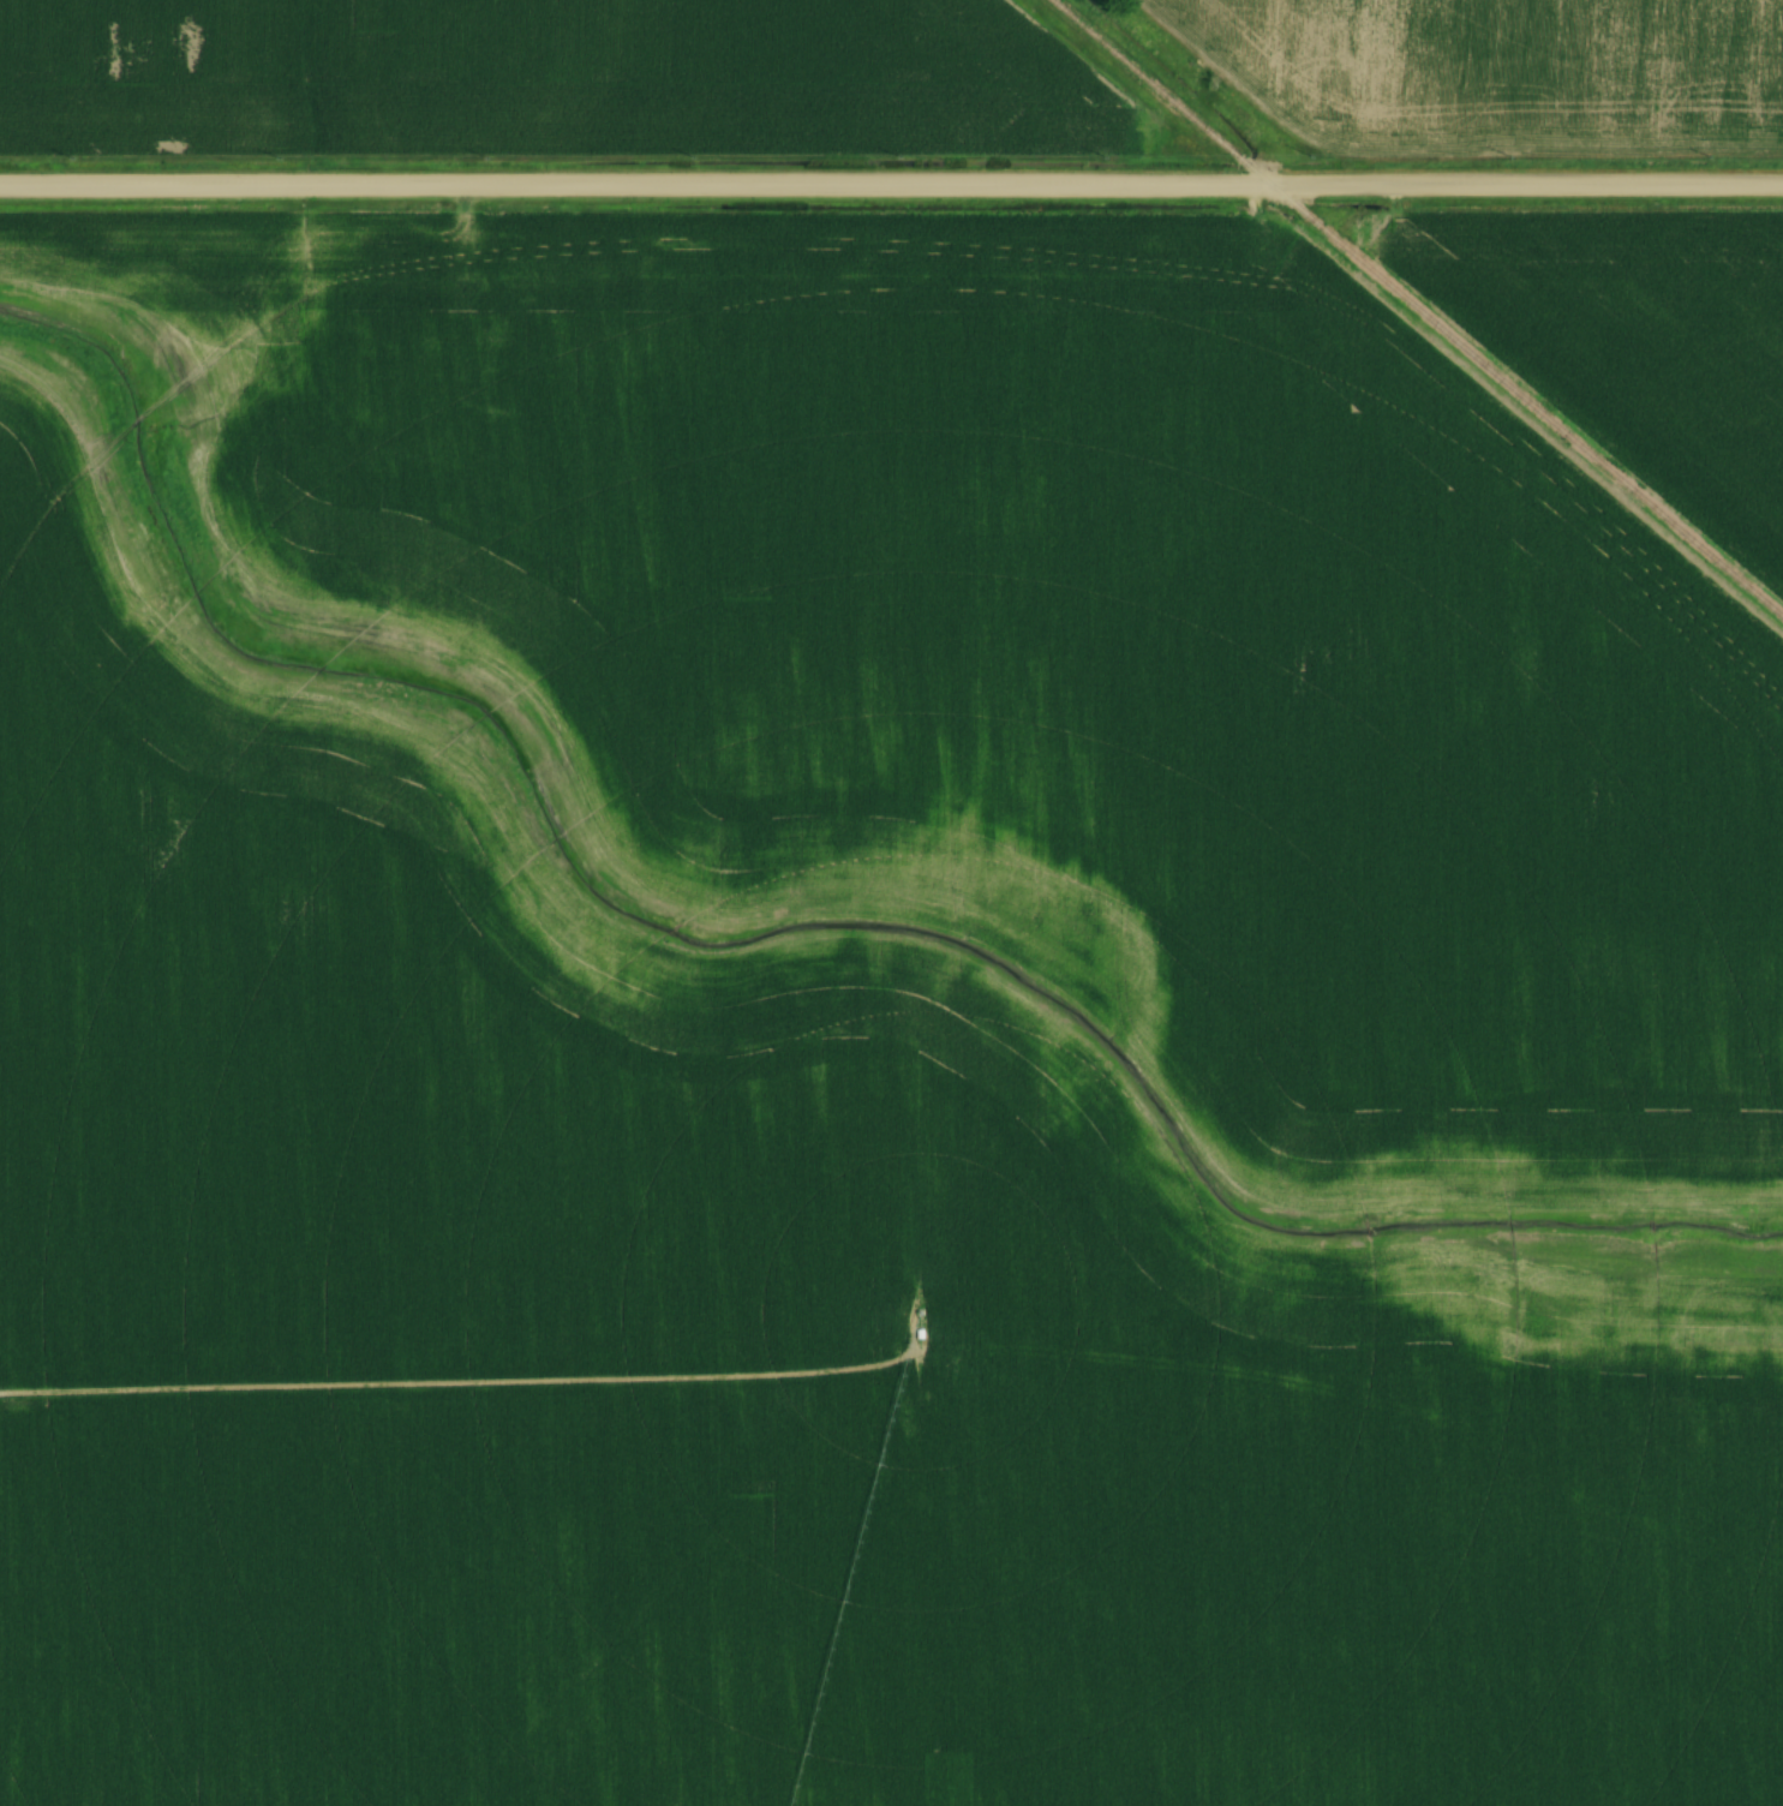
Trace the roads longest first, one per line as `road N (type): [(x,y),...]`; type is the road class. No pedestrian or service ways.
road 1 (residential): [(0,190),(1279,178),(1782,188)]

